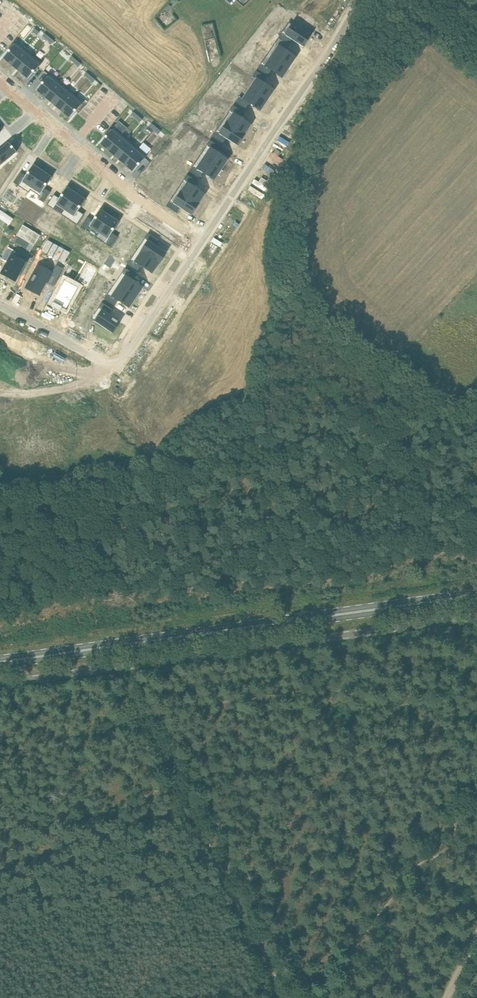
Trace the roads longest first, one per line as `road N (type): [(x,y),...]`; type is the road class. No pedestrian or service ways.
road 1 (primary): [(0,664),(476,595)]
road 2 (unclassified): [(0,684),(476,616)]
road 3 (residential): [(363,0),(203,239)]
road 4 (residential): [(203,239),(115,366),(0,305)]
road 5 (residential): [(0,82),(136,197),(203,239)]

